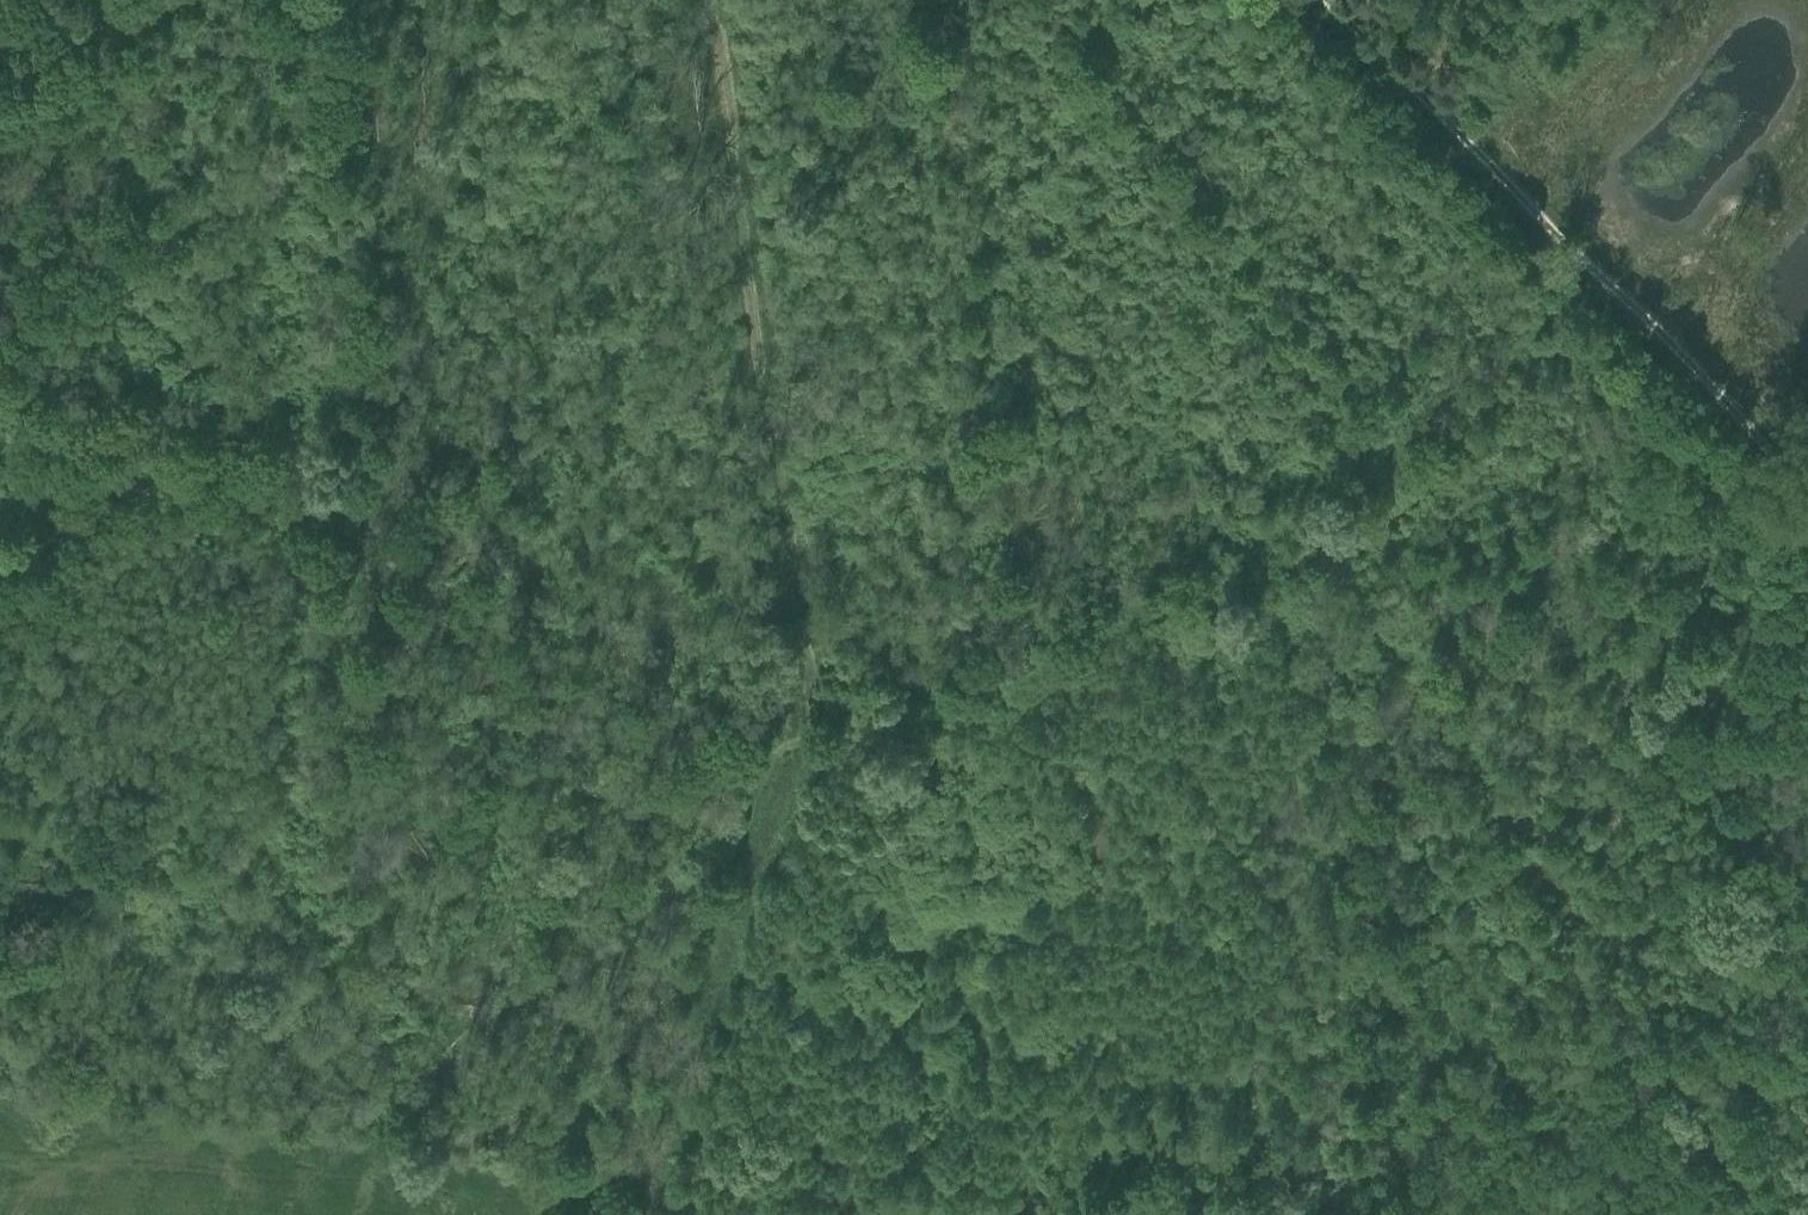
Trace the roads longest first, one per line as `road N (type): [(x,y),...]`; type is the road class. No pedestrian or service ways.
road 1 (track): [(1807,499),(1322,0)]
road 2 (track): [(628,1214),(779,748),(817,747)]

